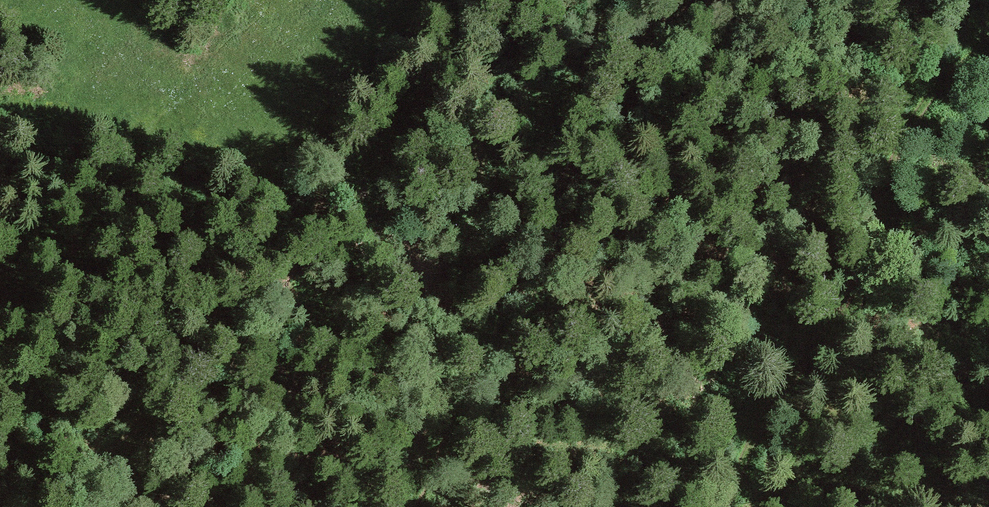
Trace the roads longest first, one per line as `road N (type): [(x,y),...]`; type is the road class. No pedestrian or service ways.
road 1 (track): [(119,506),(247,294),(384,149),(487,0)]
road 2 (track): [(625,0),(507,285),(436,506)]
road 3 (track): [(988,48),(956,67),(914,117),(796,311),(749,464),(724,506)]

